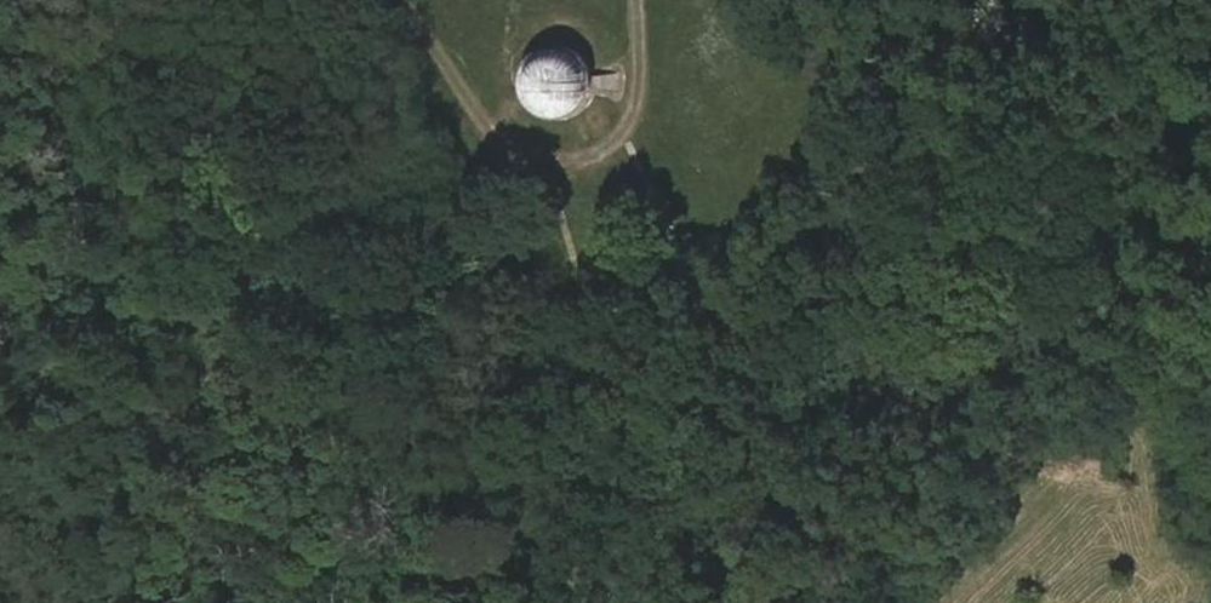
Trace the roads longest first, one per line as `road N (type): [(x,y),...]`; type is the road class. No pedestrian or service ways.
road 1 (track): [(412,0),(480,117),(519,150),(561,161),(619,142),(638,108),(638,0)]

